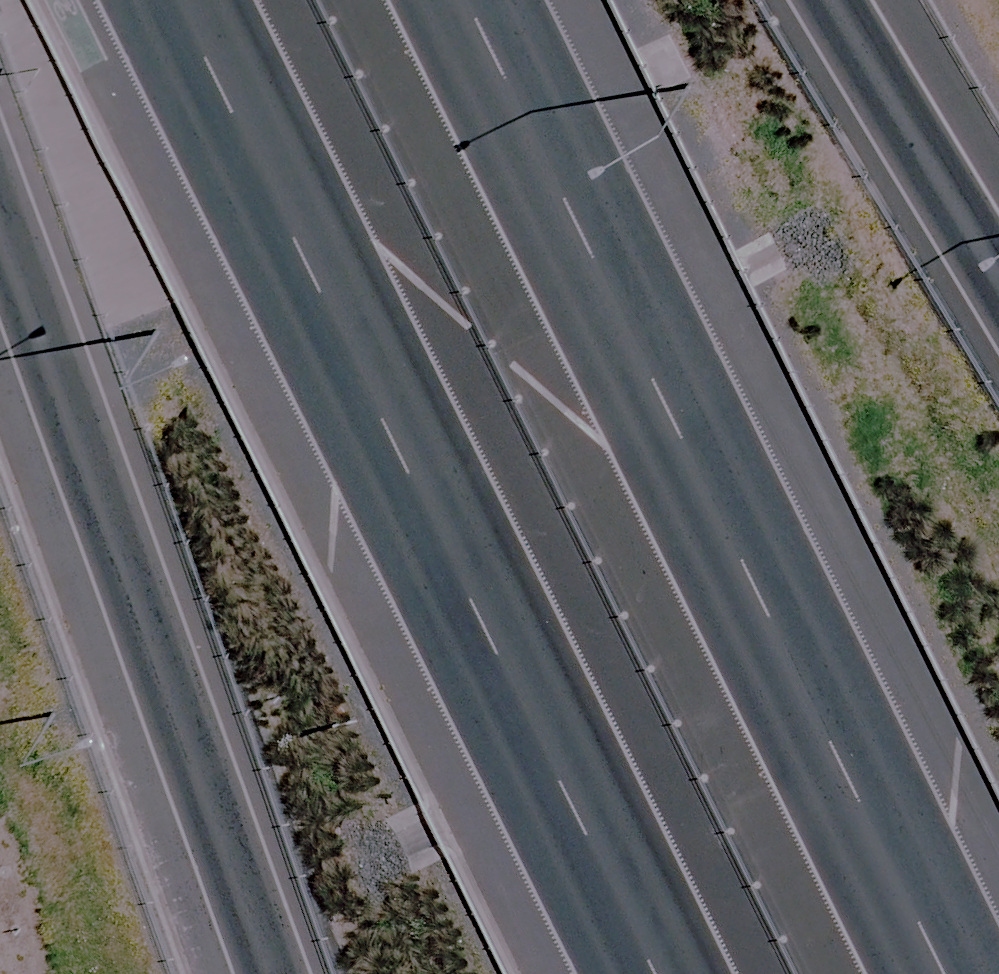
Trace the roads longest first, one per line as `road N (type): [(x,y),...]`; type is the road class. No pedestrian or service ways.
road 1 (motorway): [(601,973),(135,0)]
road 2 (motorway): [(458,0),(910,973)]
road 3 (motorway): [(267,973),(0,249)]
road 4 (motorway): [(820,0),(998,298)]

